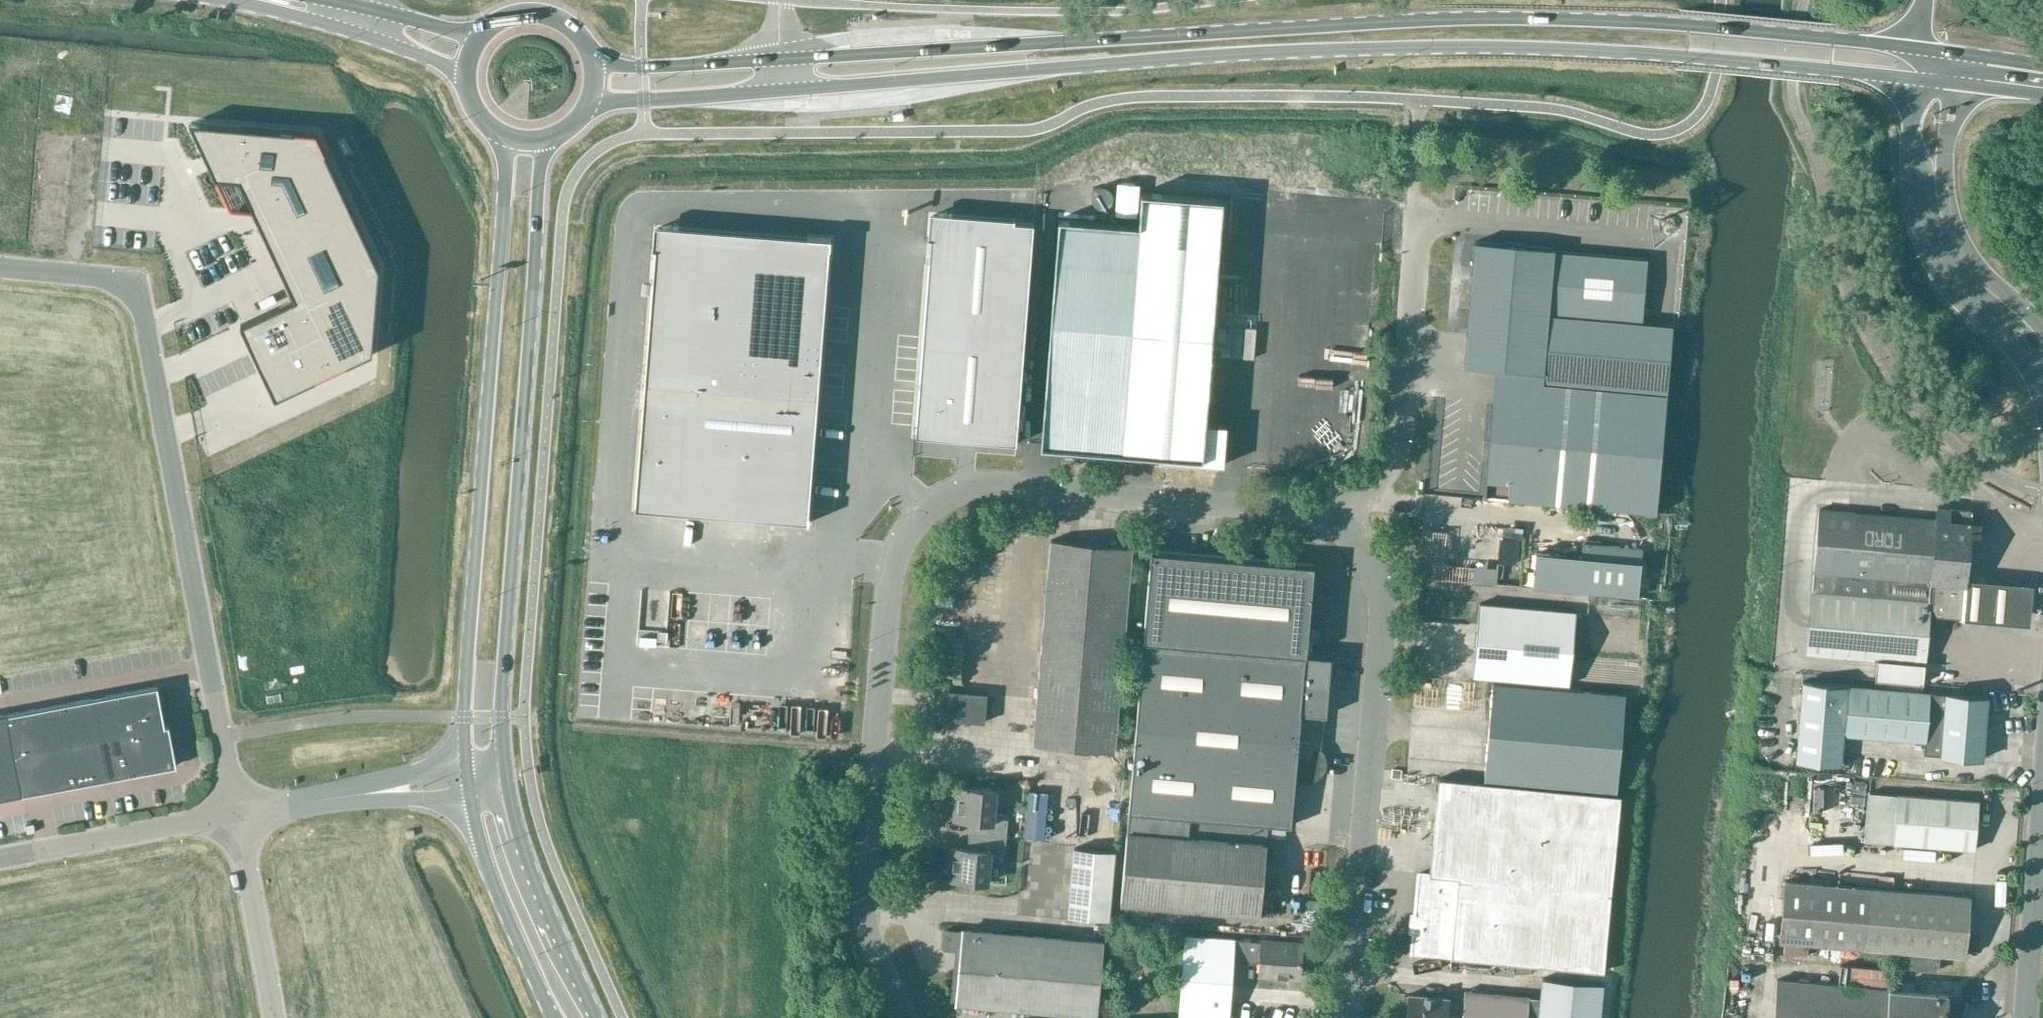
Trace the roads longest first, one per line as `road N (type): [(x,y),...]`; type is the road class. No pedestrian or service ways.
road 1 (primary): [(587,109),(1311,50),(1580,50),(1917,80)]
road 2 (primary): [(1920,46),(1676,25),(1478,19),(782,62),(595,65)]
road 3 (unclassified): [(898,1017),(863,949),(859,916),(884,615),(910,527),(939,501),(986,487),(1309,511),(1341,527)]
road 4 (unclassified): [(237,811),(136,294),(108,277),(0,267)]
road 5 (primary): [(509,139),(467,780)]
road 6 (primary): [(502,775),(544,142)]
road 7 (unclassified): [(1341,527),(1370,565),(1383,627),(1348,1017)]
road 8 (primary): [(1917,80),(1911,151),(1921,236),(1936,270),(2023,361),(2042,404)]
road 9 (unclassified): [(1341,527),(1401,432),(1413,206)]
road 10 (primary): [(2042,331),(1982,274),(1951,222),(1945,194),(1951,83)]
road 11 (primary): [(594,1017),(521,862),(502,775)]
road 12 (primary): [(467,780),(493,885),(553,1017)]
road 13 (secondary): [(228,0),(372,38),(466,81)]
road 14 (unclassified): [(237,811),(467,780)]
road 15 (unclassified): [(2042,787),(2025,1017)]
road 16 (unclassified): [(274,1017),(237,811)]
road 17 (unclassified): [(50,847),(237,811)]
road 18 (secondary): [(482,35),(331,0)]
road 19 (primary): [(595,65),(579,35),(547,15),(512,16),(482,35)]
road 20 (primary): [(2042,63),(1920,46)]

